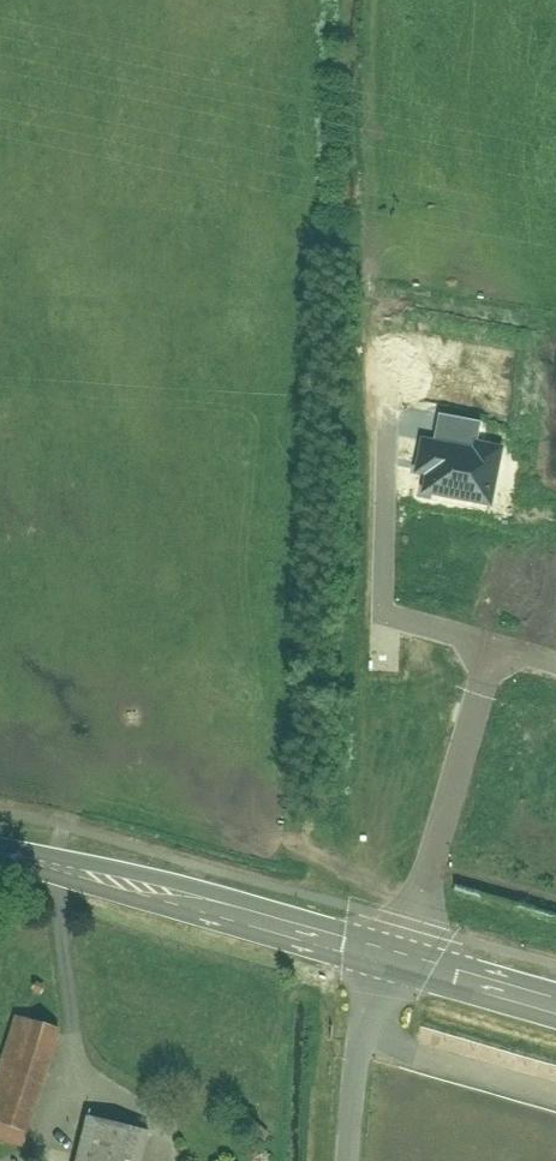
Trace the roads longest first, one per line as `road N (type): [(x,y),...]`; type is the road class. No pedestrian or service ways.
road 1 (secondary): [(0,854),(392,964)]
road 2 (residential): [(392,964),(414,927),(495,651)]
road 3 (residential): [(495,651),(380,617),(387,424)]
road 4 (unclassified): [(346,1160),(353,1072),(374,994),(392,964)]
road 5 (secondary): [(392,964),(555,1011)]

